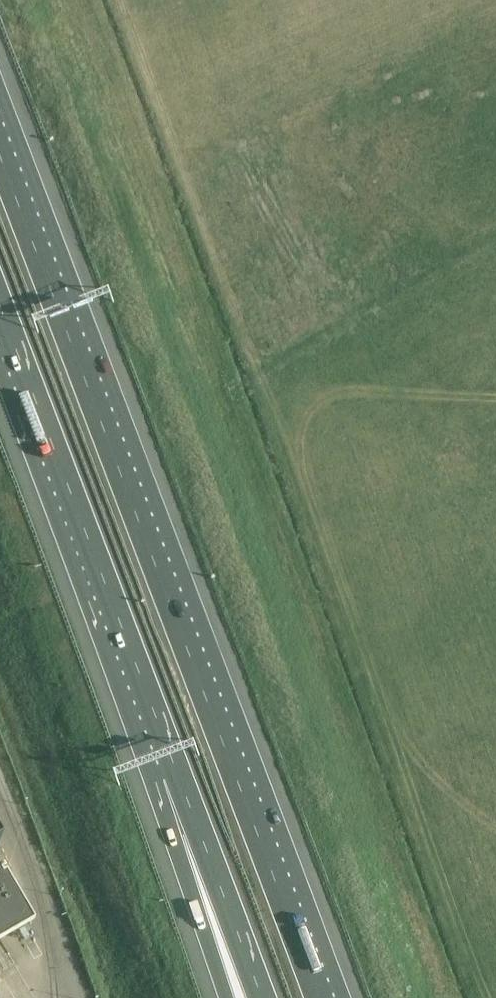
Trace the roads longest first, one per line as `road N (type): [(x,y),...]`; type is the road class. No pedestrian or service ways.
road 1 (motorway): [(320,997),(0,154)]
road 2 (motorway): [(0,302),(179,772)]
road 3 (motorway): [(179,772),(259,997)]
road 4 (motorway): [(179,772),(233,997)]

